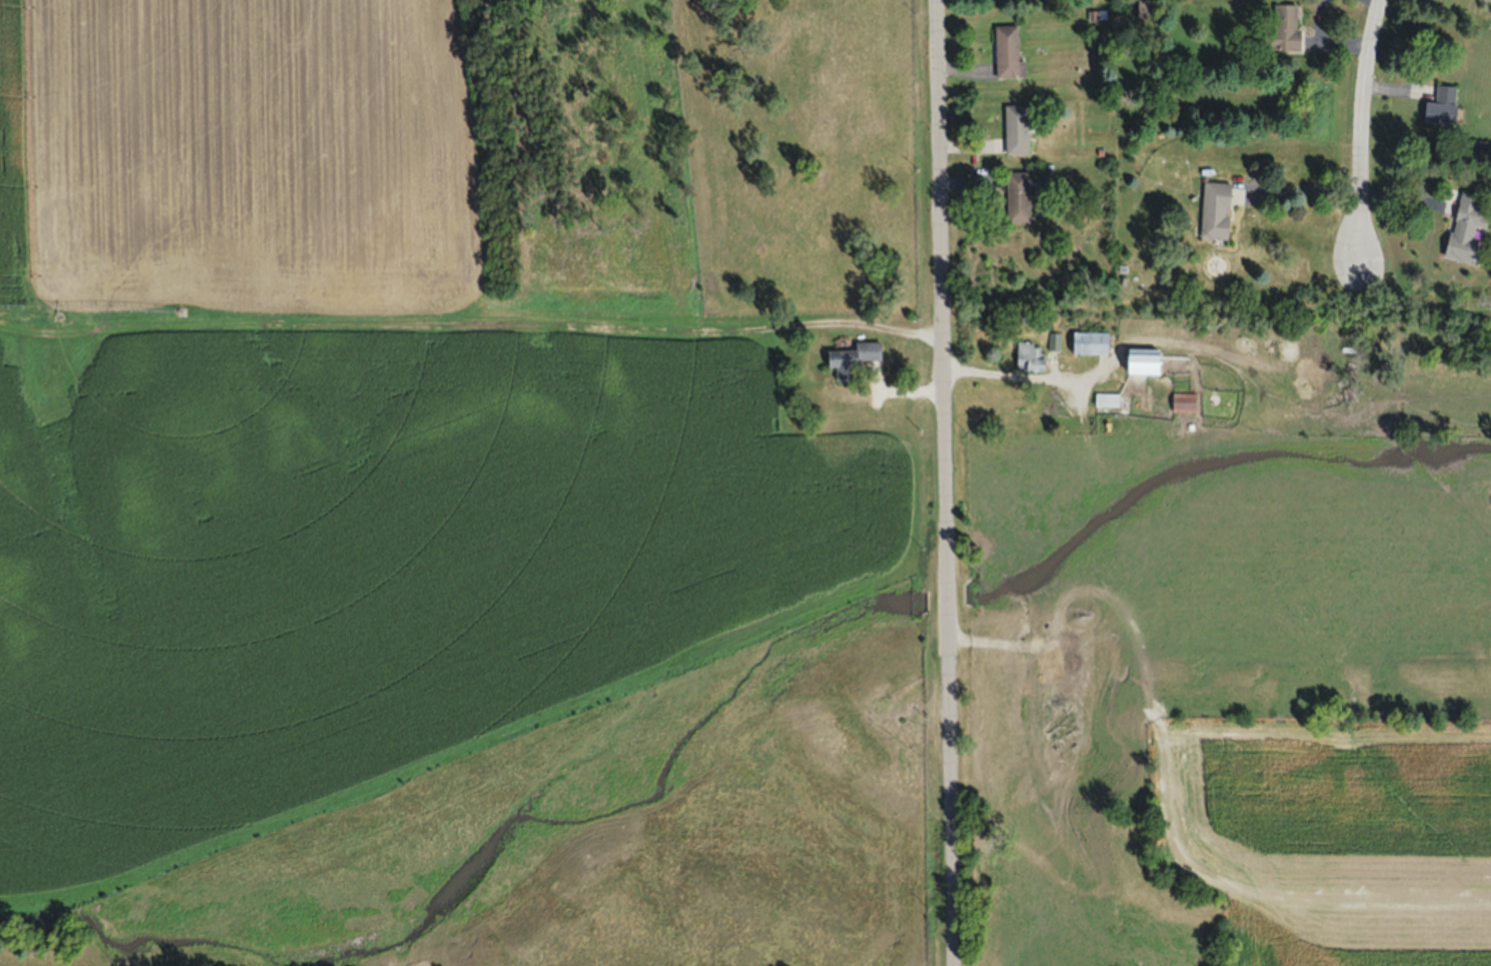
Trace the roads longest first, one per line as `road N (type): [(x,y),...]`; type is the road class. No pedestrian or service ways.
road 1 (residential): [(955,965),(937,0)]
road 2 (residential): [(1356,257),(1362,101),(1382,0)]

